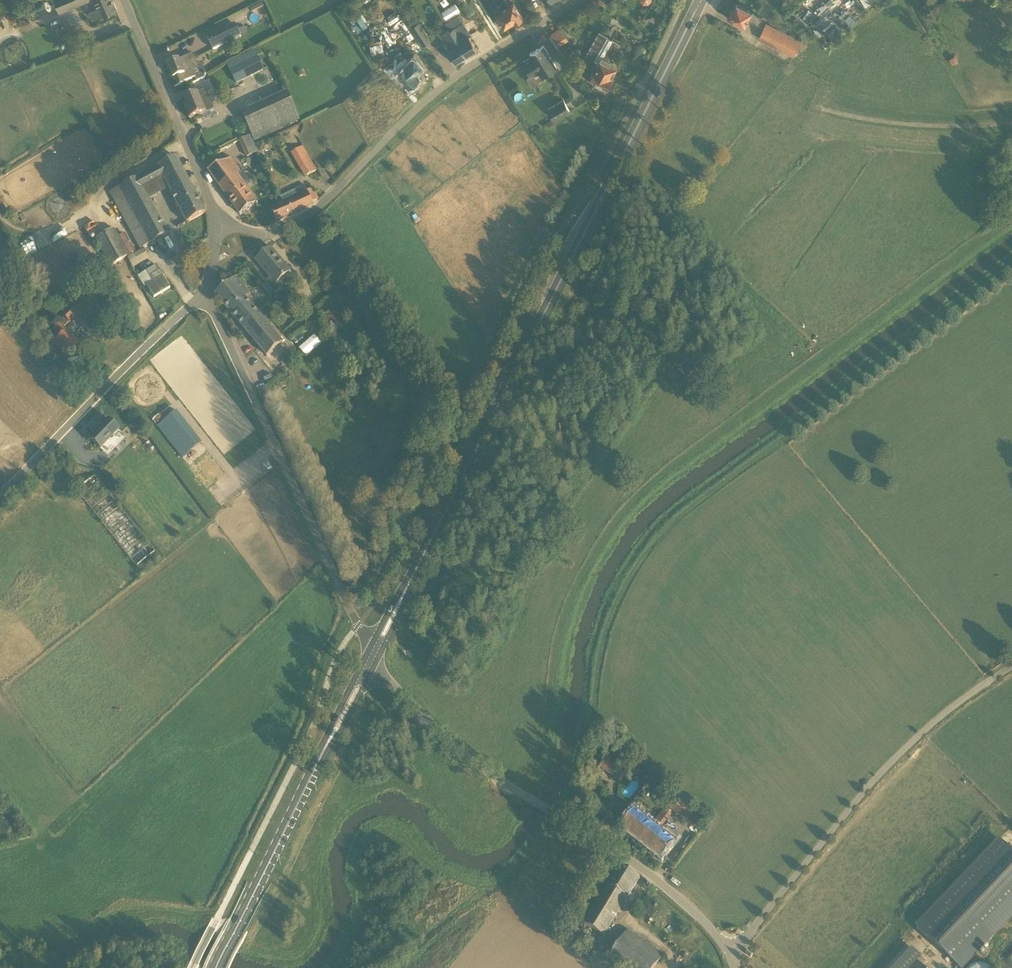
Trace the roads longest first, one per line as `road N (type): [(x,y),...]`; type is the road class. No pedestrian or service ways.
road 1 (primary): [(409,585),(702,0)]
road 2 (unclassified): [(729,956),(678,897),(479,770),(375,663)]
road 3 (unclassified): [(729,956),(896,756),(1011,669)]
road 4 (unclassified): [(267,239),(345,182),(460,74),(583,0)]
road 5 (unclassified): [(369,651),(204,294)]
road 6 (unclassified): [(204,294),(0,499)]
road 7 (primary): [(217,967),(318,761)]
road 8 (unclassified): [(124,0),(216,210)]
road 9 (primary): [(369,651),(318,761)]

